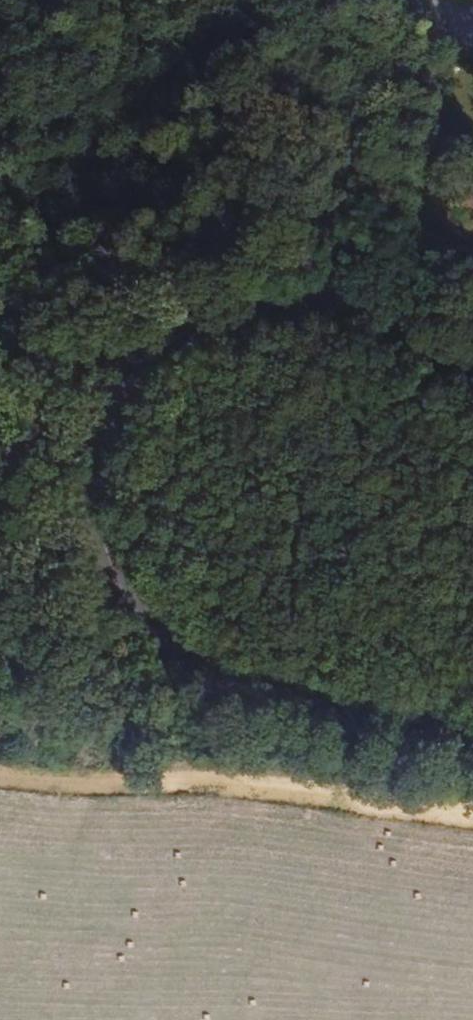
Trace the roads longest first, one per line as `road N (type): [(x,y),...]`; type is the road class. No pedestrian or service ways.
road 1 (tertiary): [(472,384),(347,319),(281,309),(241,317),(157,357),(128,387),(101,435),(91,476),(104,569),(165,651),(207,677),(258,692),(472,745)]

